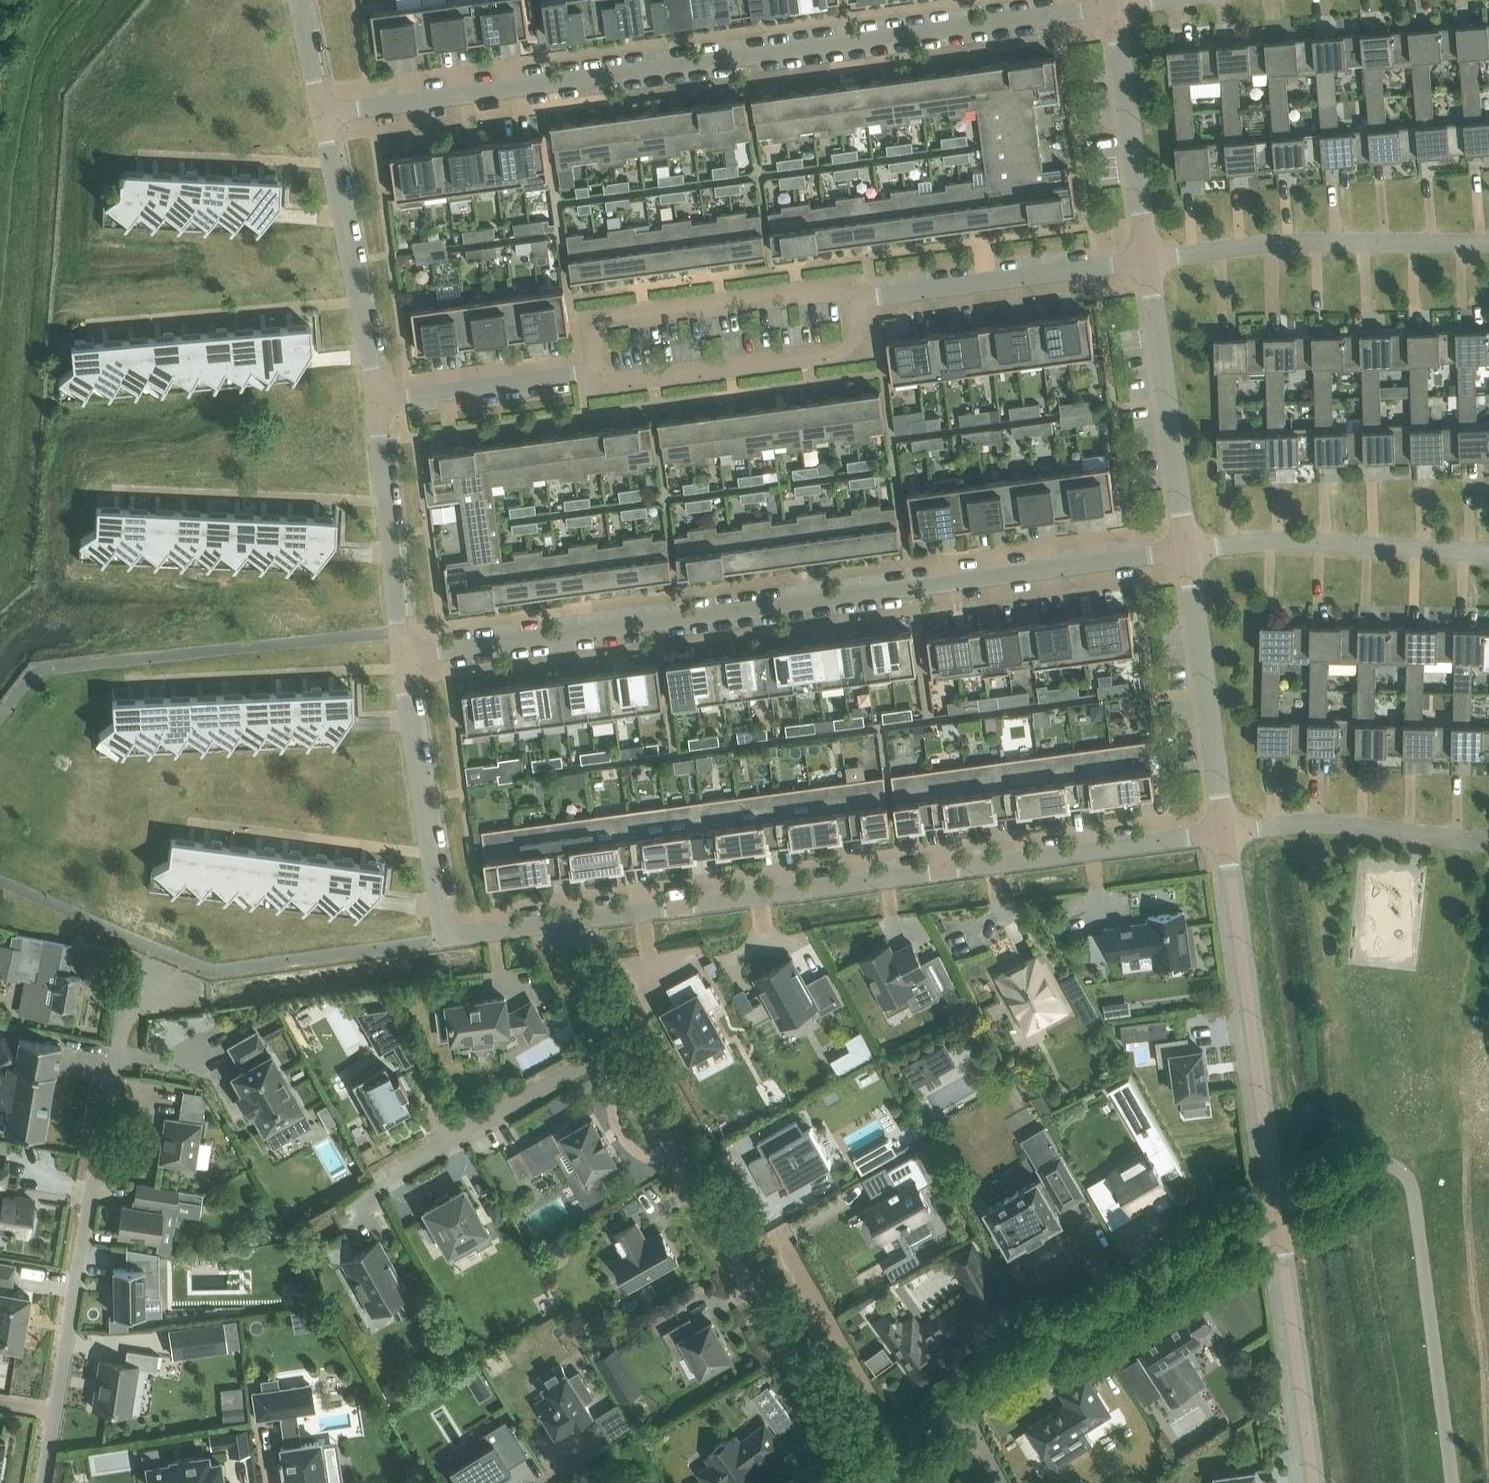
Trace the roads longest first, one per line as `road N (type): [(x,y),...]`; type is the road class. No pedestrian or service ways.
road 1 (residential): [(324,109),(1120,8)]
road 2 (residential): [(407,658),(1186,552)]
road 3 (residential): [(560,927),(1227,836)]
road 4 (residential): [(852,1482),(1242,1217),(1276,1210)]
road 5 (residential): [(58,1416),(114,1063),(147,951)]
road 6 (residential): [(838,1442),(616,1047)]
road 7 (residential): [(407,658),(444,942),(560,927)]
road 8 (residential): [(1227,836),(1276,1210)]
road 9 (residential): [(1148,256),(1287,241),(1488,243)]
road 10 (residential): [(601,375),(595,333),(610,319),(836,289),(861,298)]
road 11 (residential): [(1186,552),(1267,541),(1488,554)]
road 12 (residential): [(861,298),(856,335),(832,354),(615,381),(601,375)]
road 13 (residential): [(1148,256),(1186,552)]
road 14 (residential): [(324,109),(374,401)]
road 15 (residential): [(861,298),(1148,256)]
road 16 (residential): [(1186,552),(1227,836)]
road 17 (residential): [(1276,1210),(1314,1482)]
road 18 (residential): [(1227,836),(1308,825),(1488,842)]
road 19 (residential): [(374,401),(407,658)]
road 20 (residential): [(390,1173),(616,1047)]
road 21 (residential): [(1120,8),(1148,256)]
road 22 (residential): [(374,401),(601,375)]
road 23 (residential): [(616,1047),(560,927)]

